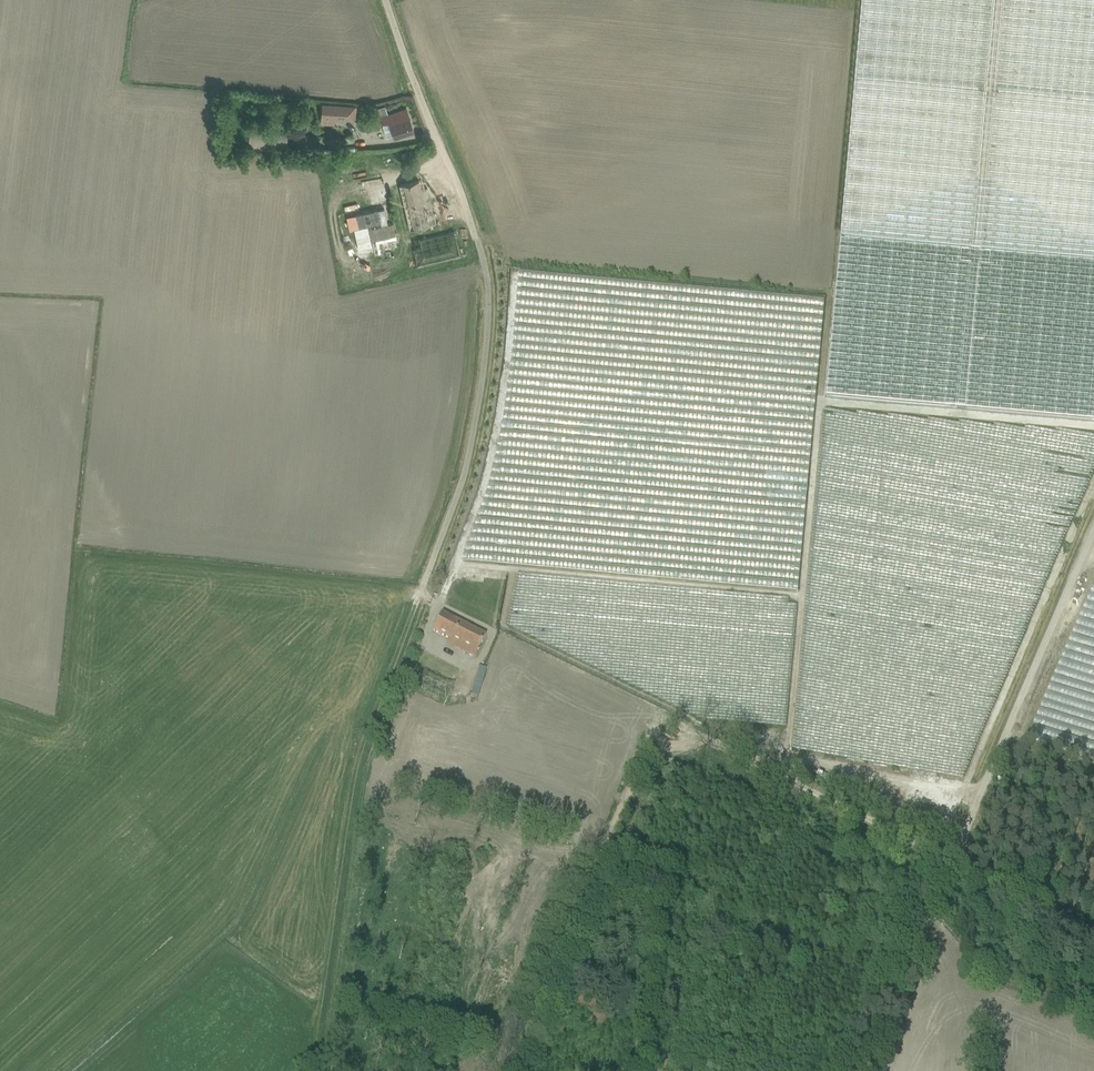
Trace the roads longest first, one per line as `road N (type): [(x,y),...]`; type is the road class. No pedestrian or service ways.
road 1 (unclassified): [(387,0),(488,281),(484,361),(463,480),(416,600)]
road 2 (track): [(1093,934),(963,869),(958,860),(1075,576)]

